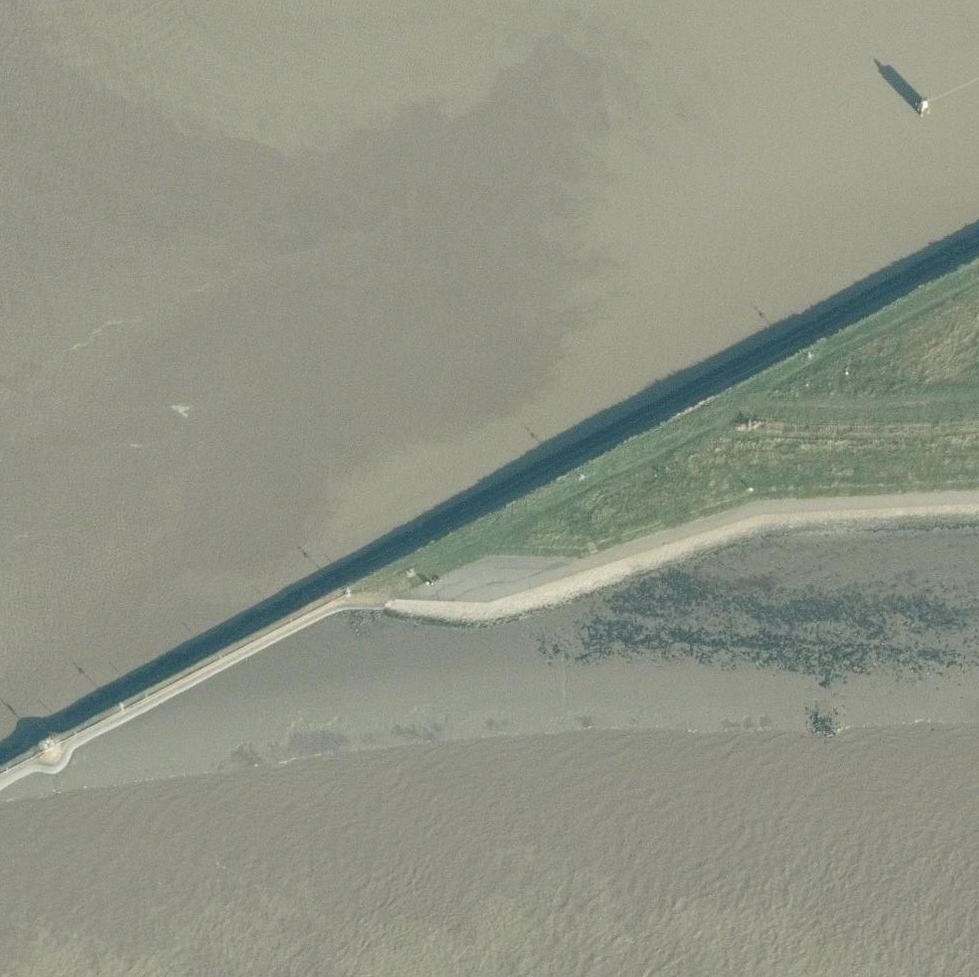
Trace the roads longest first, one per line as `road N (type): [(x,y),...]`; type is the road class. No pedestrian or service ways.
road 1 (track): [(978,498),(753,510),(587,565),(500,580)]
road 2 (track): [(978,397),(783,404)]

